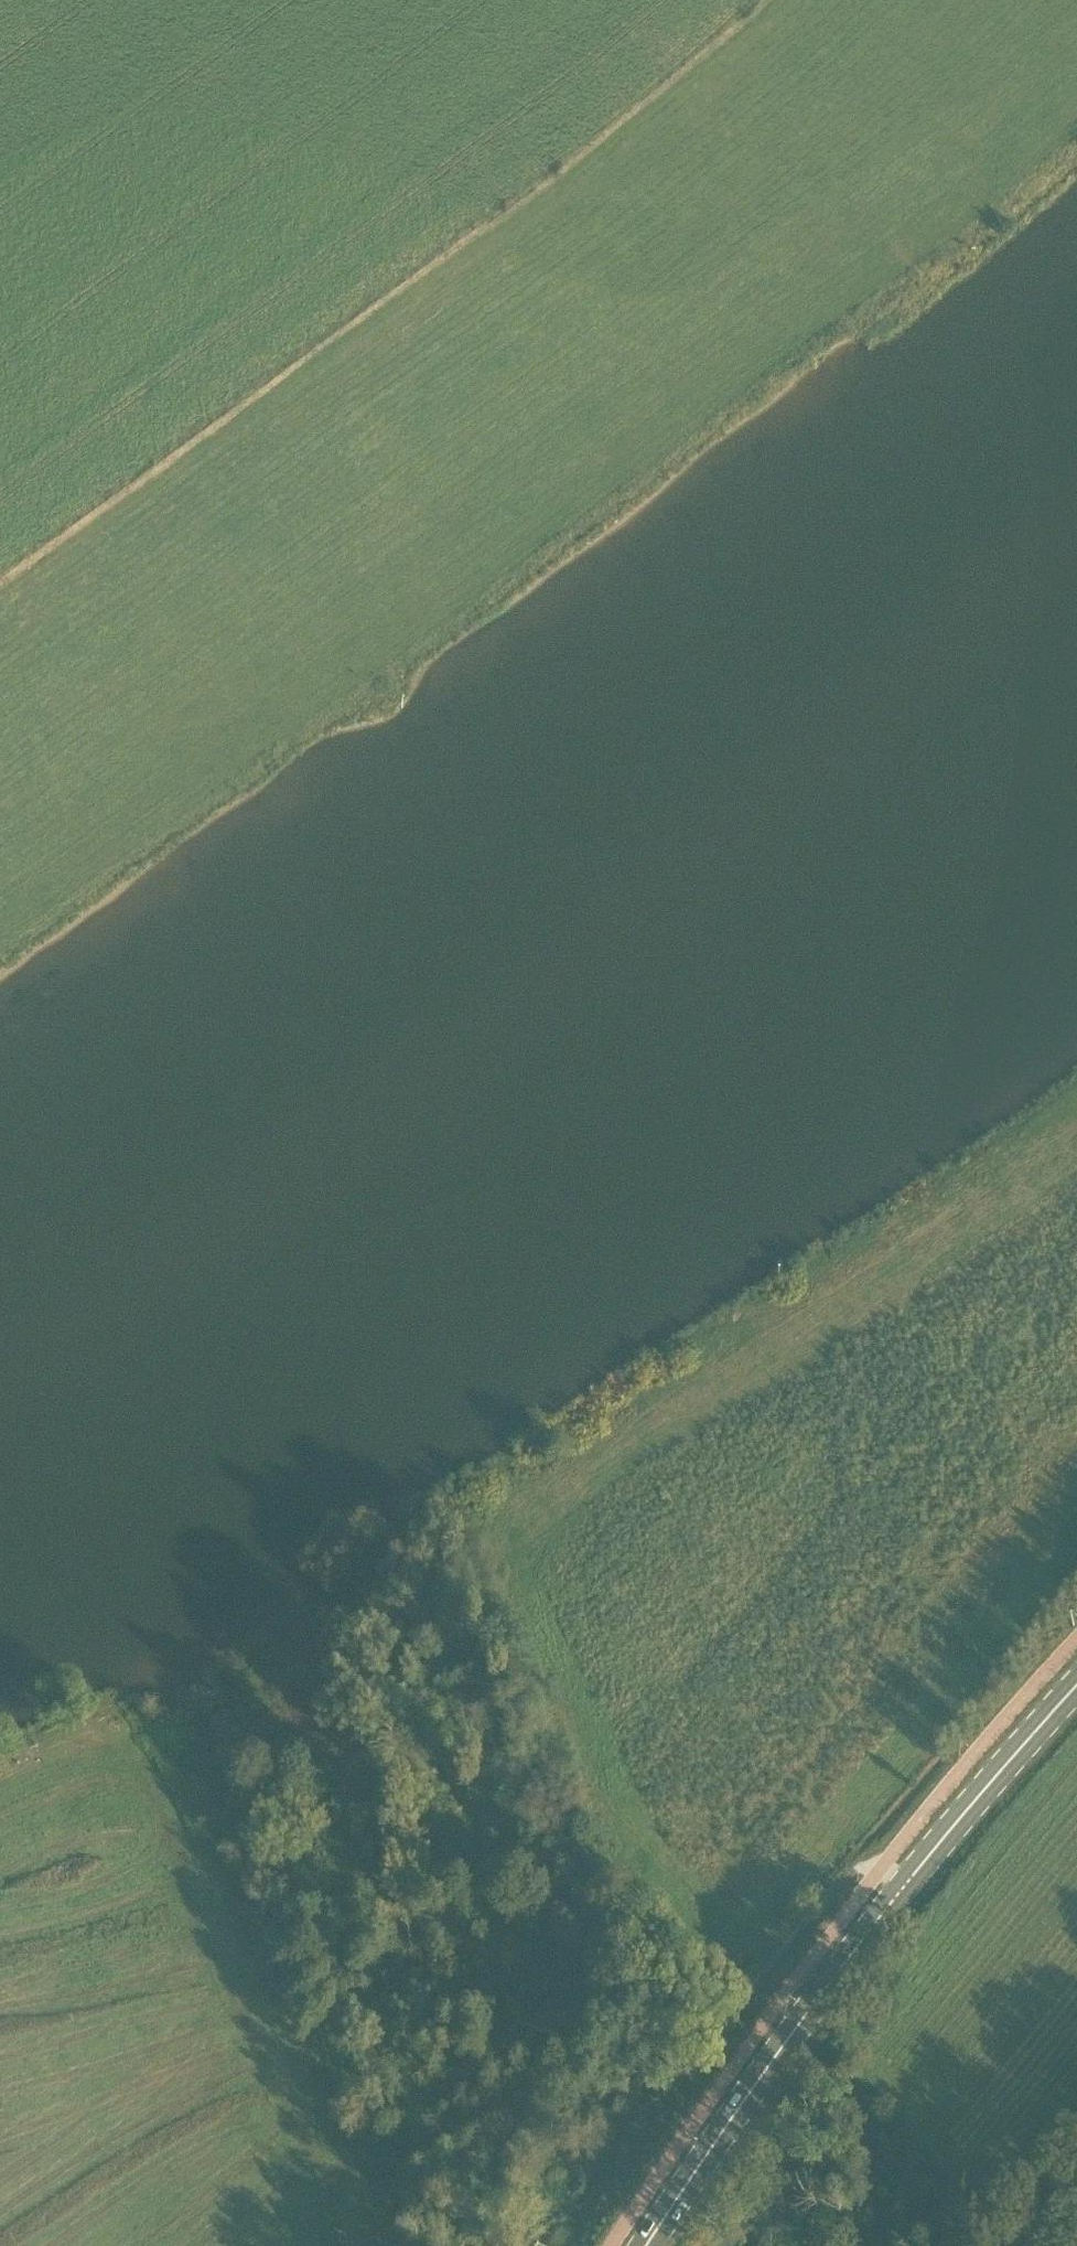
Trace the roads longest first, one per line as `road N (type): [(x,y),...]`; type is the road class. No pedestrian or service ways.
road 1 (secondary): [(647,2245),(855,1950),(1076,1687)]

